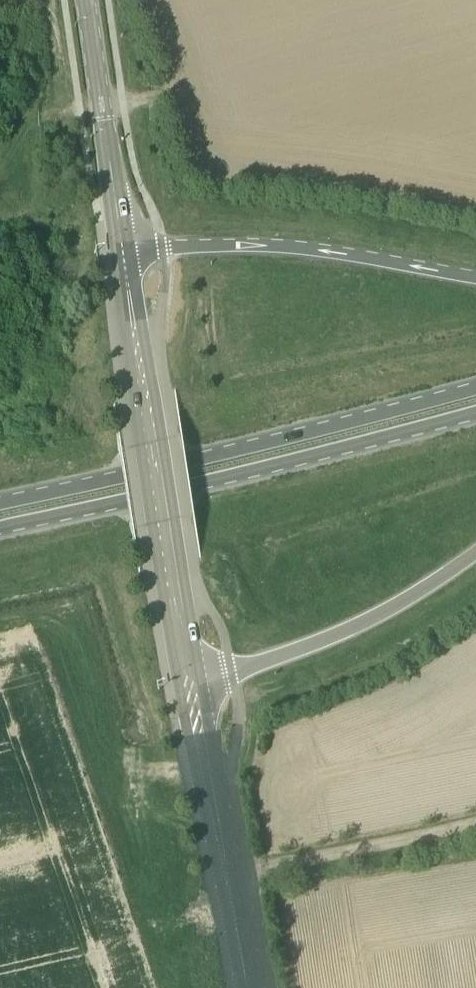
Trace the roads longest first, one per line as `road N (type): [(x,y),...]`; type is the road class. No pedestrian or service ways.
road 1 (primary): [(475,388),(0,502)]
road 2 (primary): [(0,525),(475,413)]
road 3 (tertiary): [(196,684),(125,251)]
road 4 (primary): [(475,277),(308,249),(125,251)]
road 5 (primary): [(196,684),(383,615),(475,554)]
road 6 (tertiary): [(251,987),(196,684)]
road 7 (tertiary): [(125,251),(89,0)]
road 8 (track): [(227,878),(475,832)]

